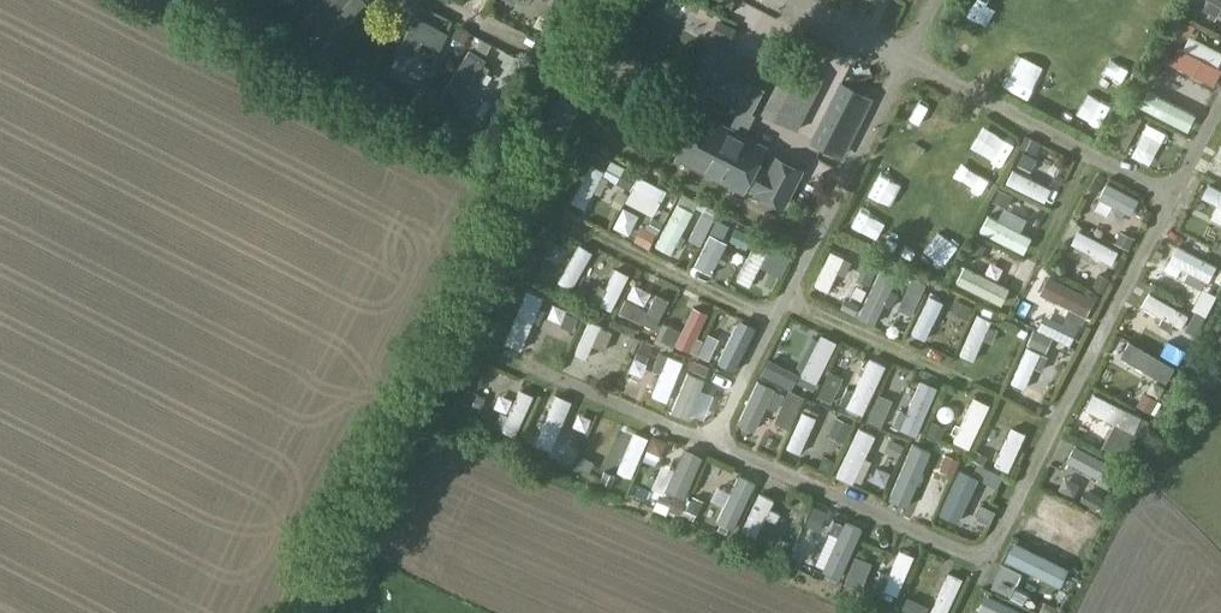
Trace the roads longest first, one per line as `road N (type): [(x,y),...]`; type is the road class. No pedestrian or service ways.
road 1 (unclassified): [(311,612),(620,0)]

